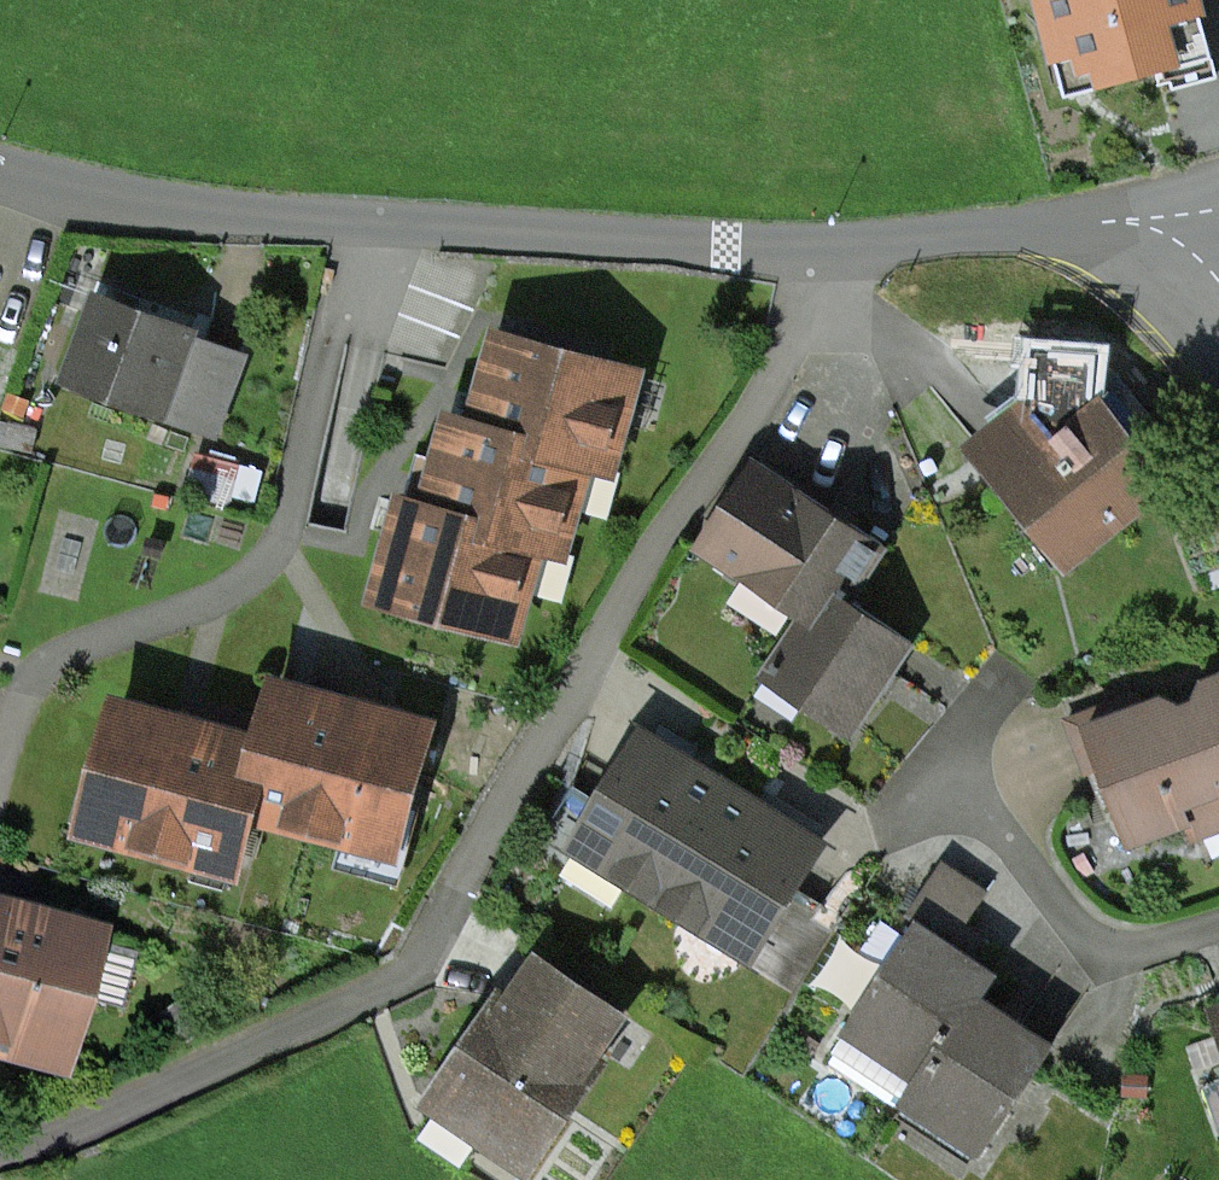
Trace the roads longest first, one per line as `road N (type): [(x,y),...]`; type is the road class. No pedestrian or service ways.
road 1 (residential): [(0,1156),(86,1133),(380,1004),(784,359),(807,250)]
road 2 (residential): [(0,175),(119,202),(721,254),(807,250)]
road 3 (residential): [(807,250),(1218,209)]

